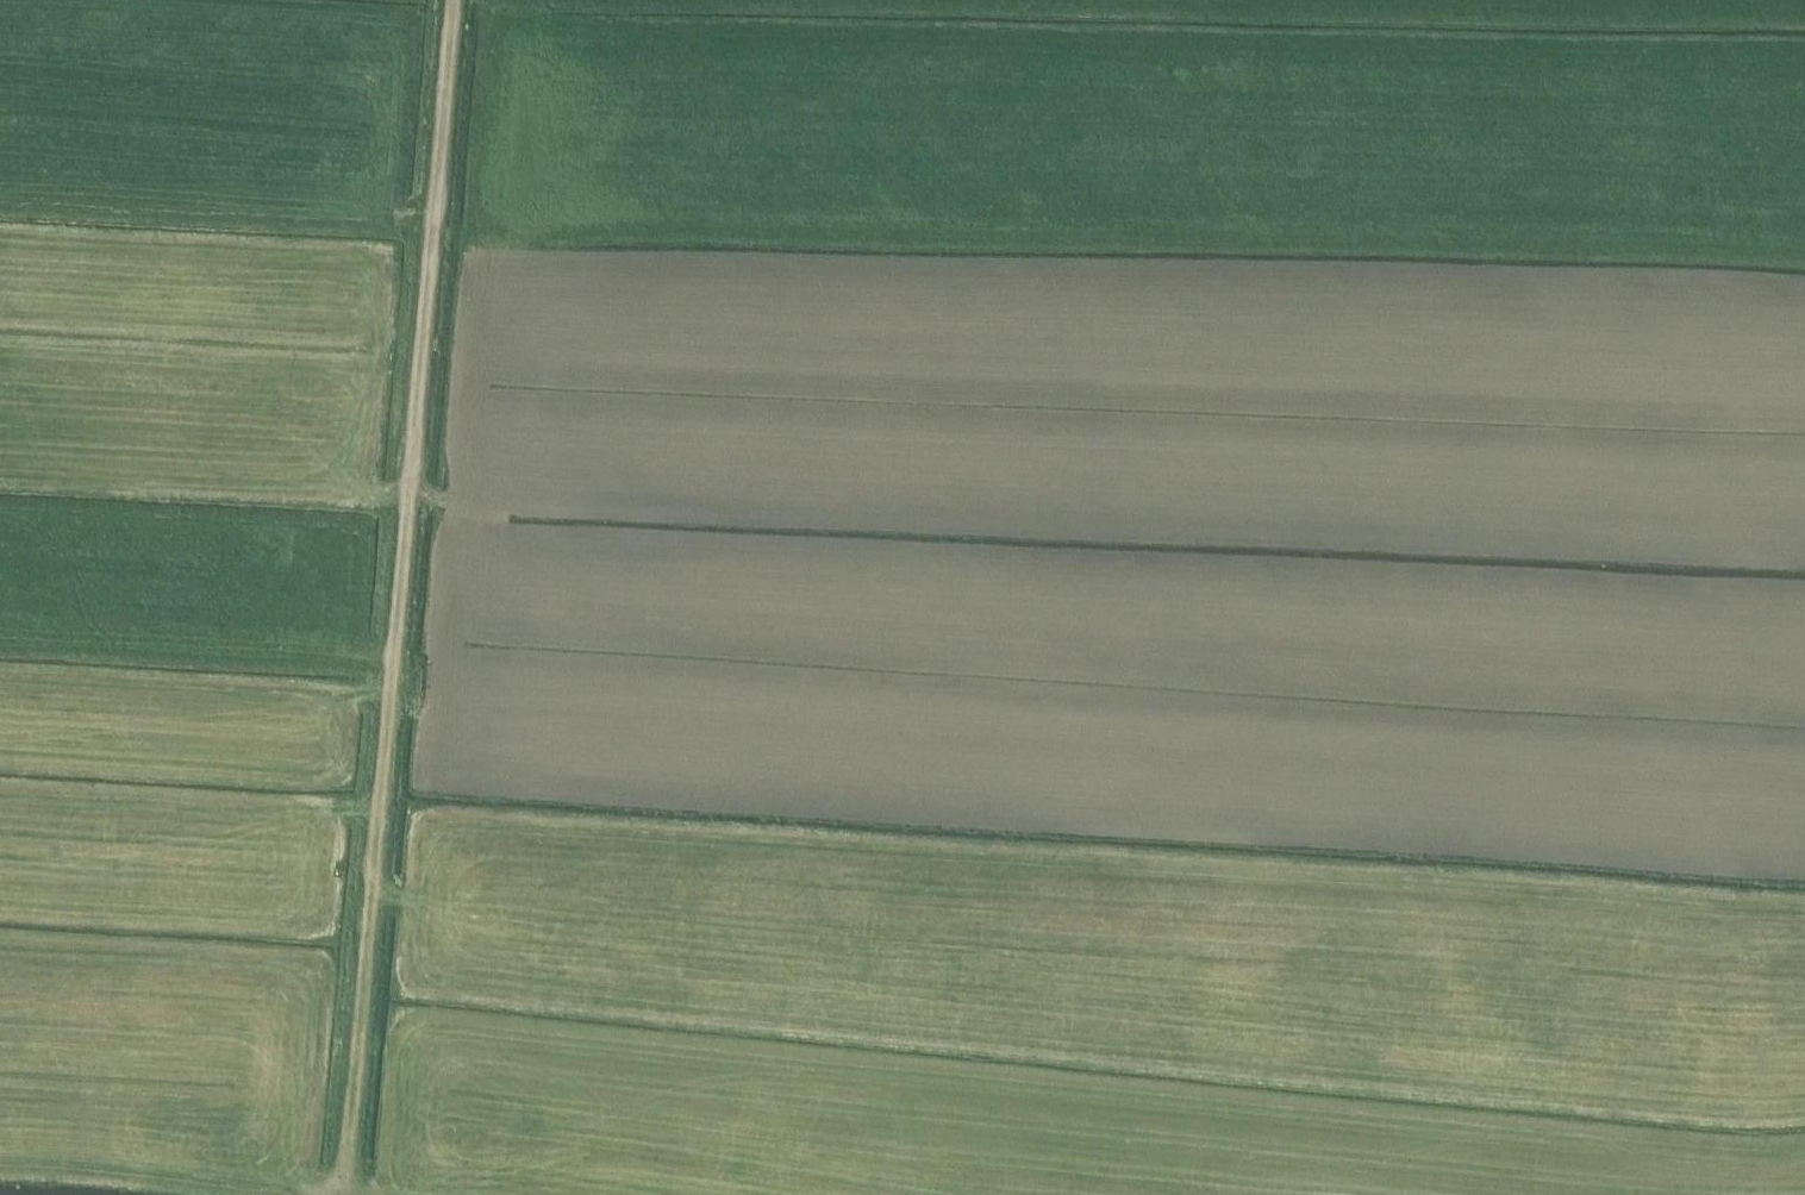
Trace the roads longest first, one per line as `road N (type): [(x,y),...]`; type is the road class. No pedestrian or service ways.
road 1 (track): [(345,1169),(454,0)]

